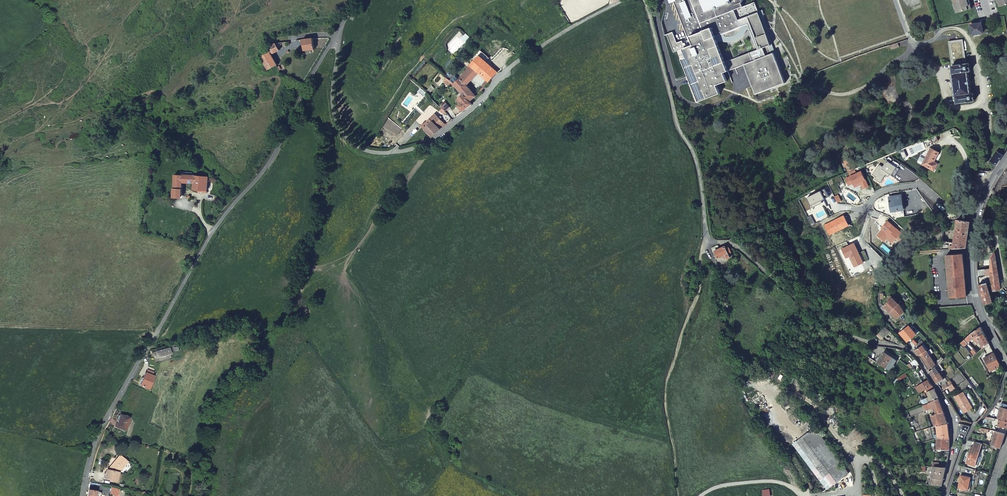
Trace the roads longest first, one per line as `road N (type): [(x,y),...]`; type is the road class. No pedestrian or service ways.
road 1 (unclassified): [(337,34),(266,166),(212,232),(128,380),(100,431),(82,495)]
road 2 (unclassified): [(625,0),(520,59),(443,135),(397,153),(360,151),(334,125),(337,34)]
road 3 (residential): [(942,495),(954,425),(915,356),(843,332),(734,245),(707,244),(713,264)]
road 4 (track): [(707,244),(664,397),(682,495)]
road 5 (secondary): [(1006,155),(980,206),(972,248),(987,325)]

